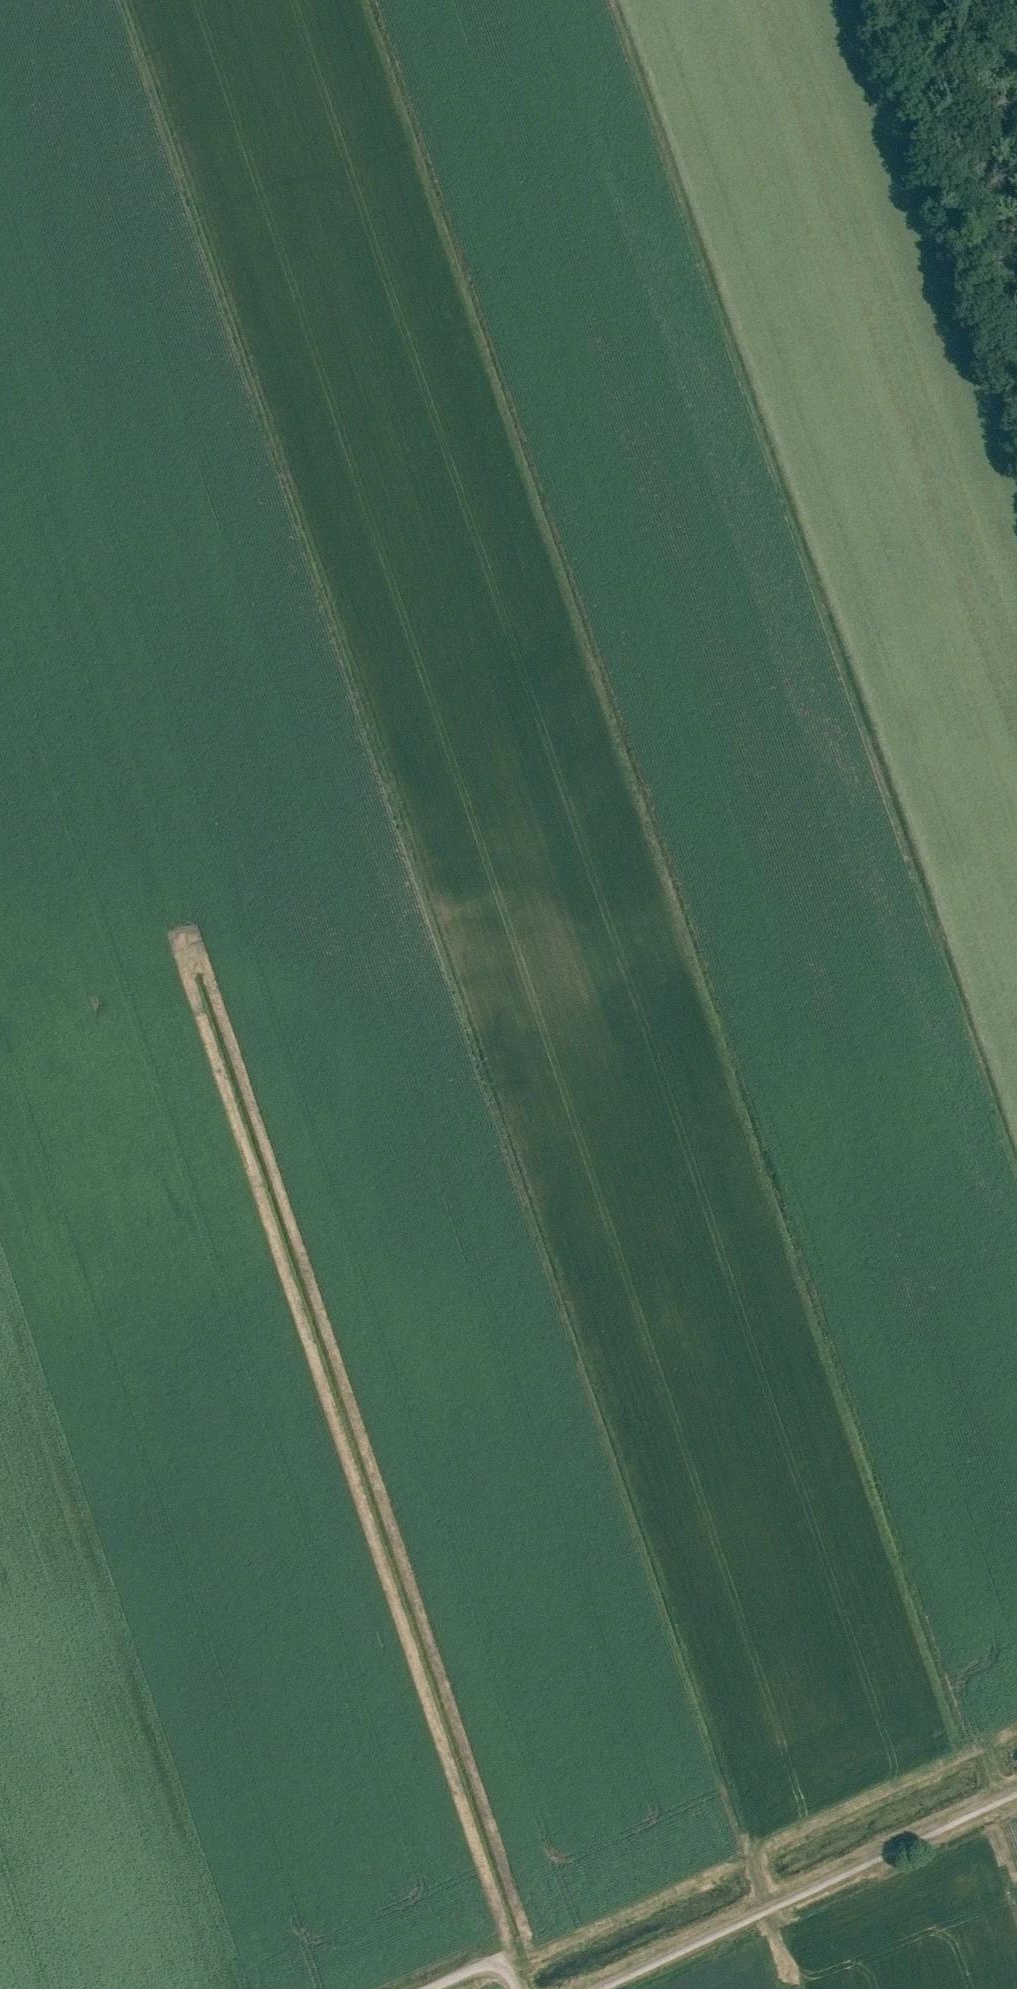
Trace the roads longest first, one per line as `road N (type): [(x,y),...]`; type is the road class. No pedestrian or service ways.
road 1 (track): [(1016,1797),(604,1988)]

